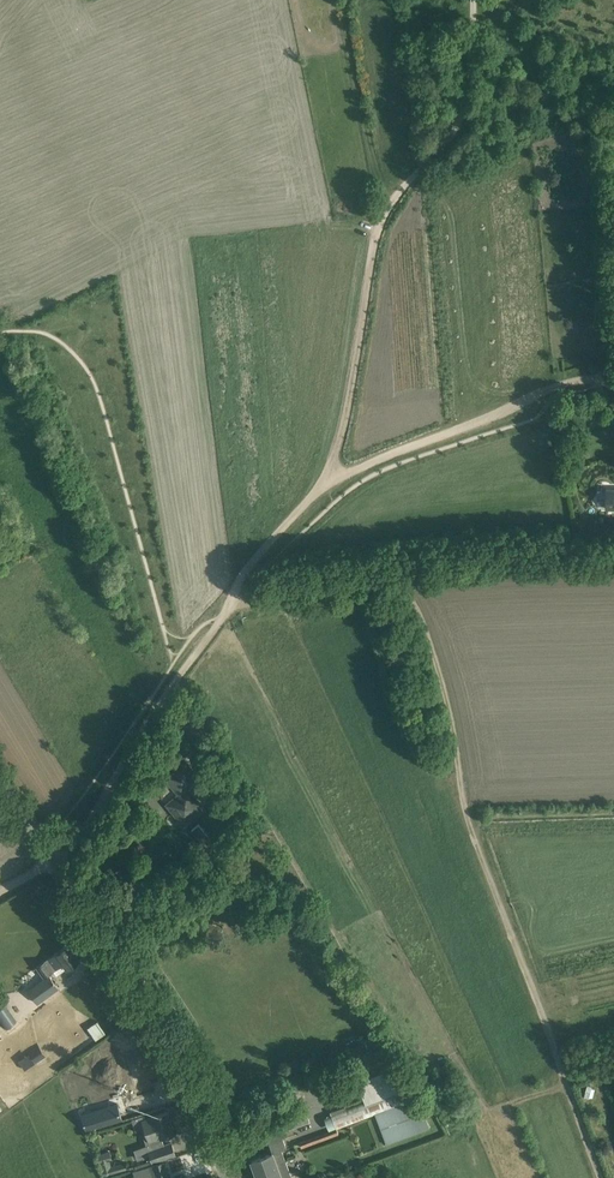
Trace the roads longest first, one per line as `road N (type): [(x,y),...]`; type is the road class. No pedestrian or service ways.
road 1 (track): [(601,1177),(461,802),(408,602),(393,589),(372,588),(317,603),(233,598)]
road 2 (unclassified): [(227,1177),(167,1035),(0,778)]
road 3 (track): [(0,888),(54,853),(221,619)]
road 4 (track): [(338,470),(377,242),(422,176)]
road 5 (track): [(338,470),(613,364)]
road 6 (track): [(233,598),(338,470)]

